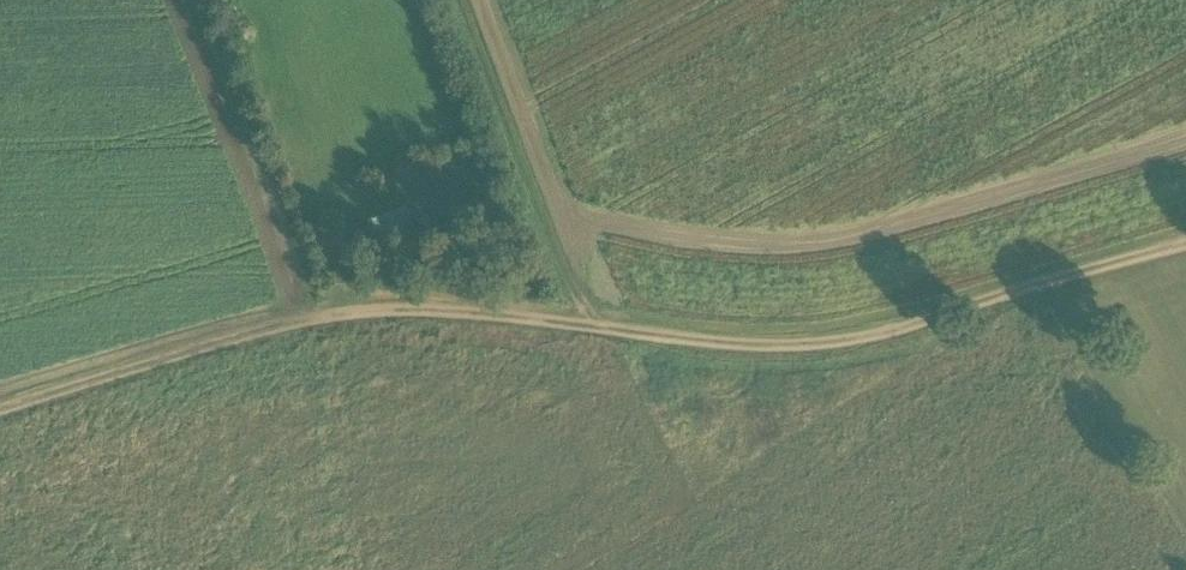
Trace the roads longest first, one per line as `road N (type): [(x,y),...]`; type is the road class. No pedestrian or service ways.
road 1 (track): [(0,410),(357,313),(586,323)]
road 2 (track): [(586,323),(811,348),(1042,283)]
road 3 (track): [(586,323),(539,197),(513,63),(489,0)]
road 4 (track): [(1042,283),(1185,240)]

